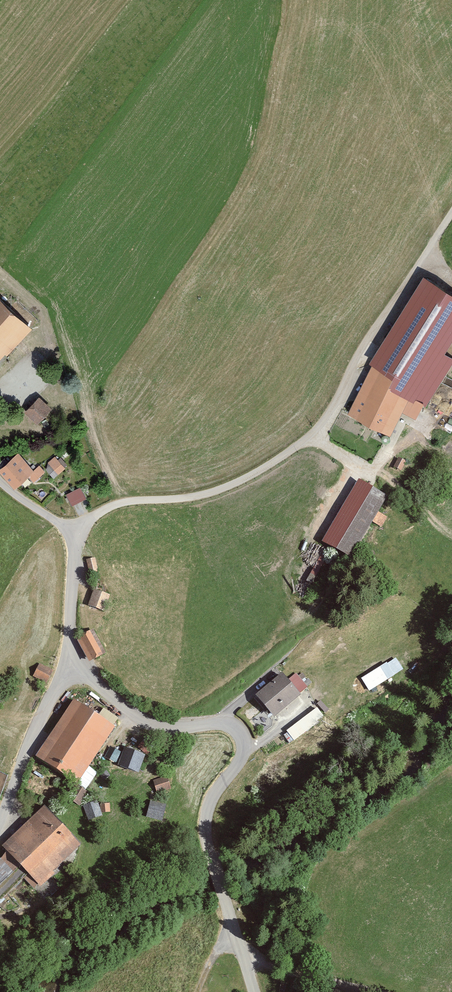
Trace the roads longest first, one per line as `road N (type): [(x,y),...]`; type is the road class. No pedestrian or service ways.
road 1 (track): [(74,532),(123,503),(221,489),(294,449),(327,415),(371,334),(451,213)]
road 2 (unclassified): [(256,991),(204,827),(210,795),(240,757),(240,729),(152,723),(67,661)]
road 3 (residential): [(67,661),(74,532),(0,481)]
road 4 (residential): [(0,821),(67,661)]
road 5 (track): [(240,940),(396,991)]

